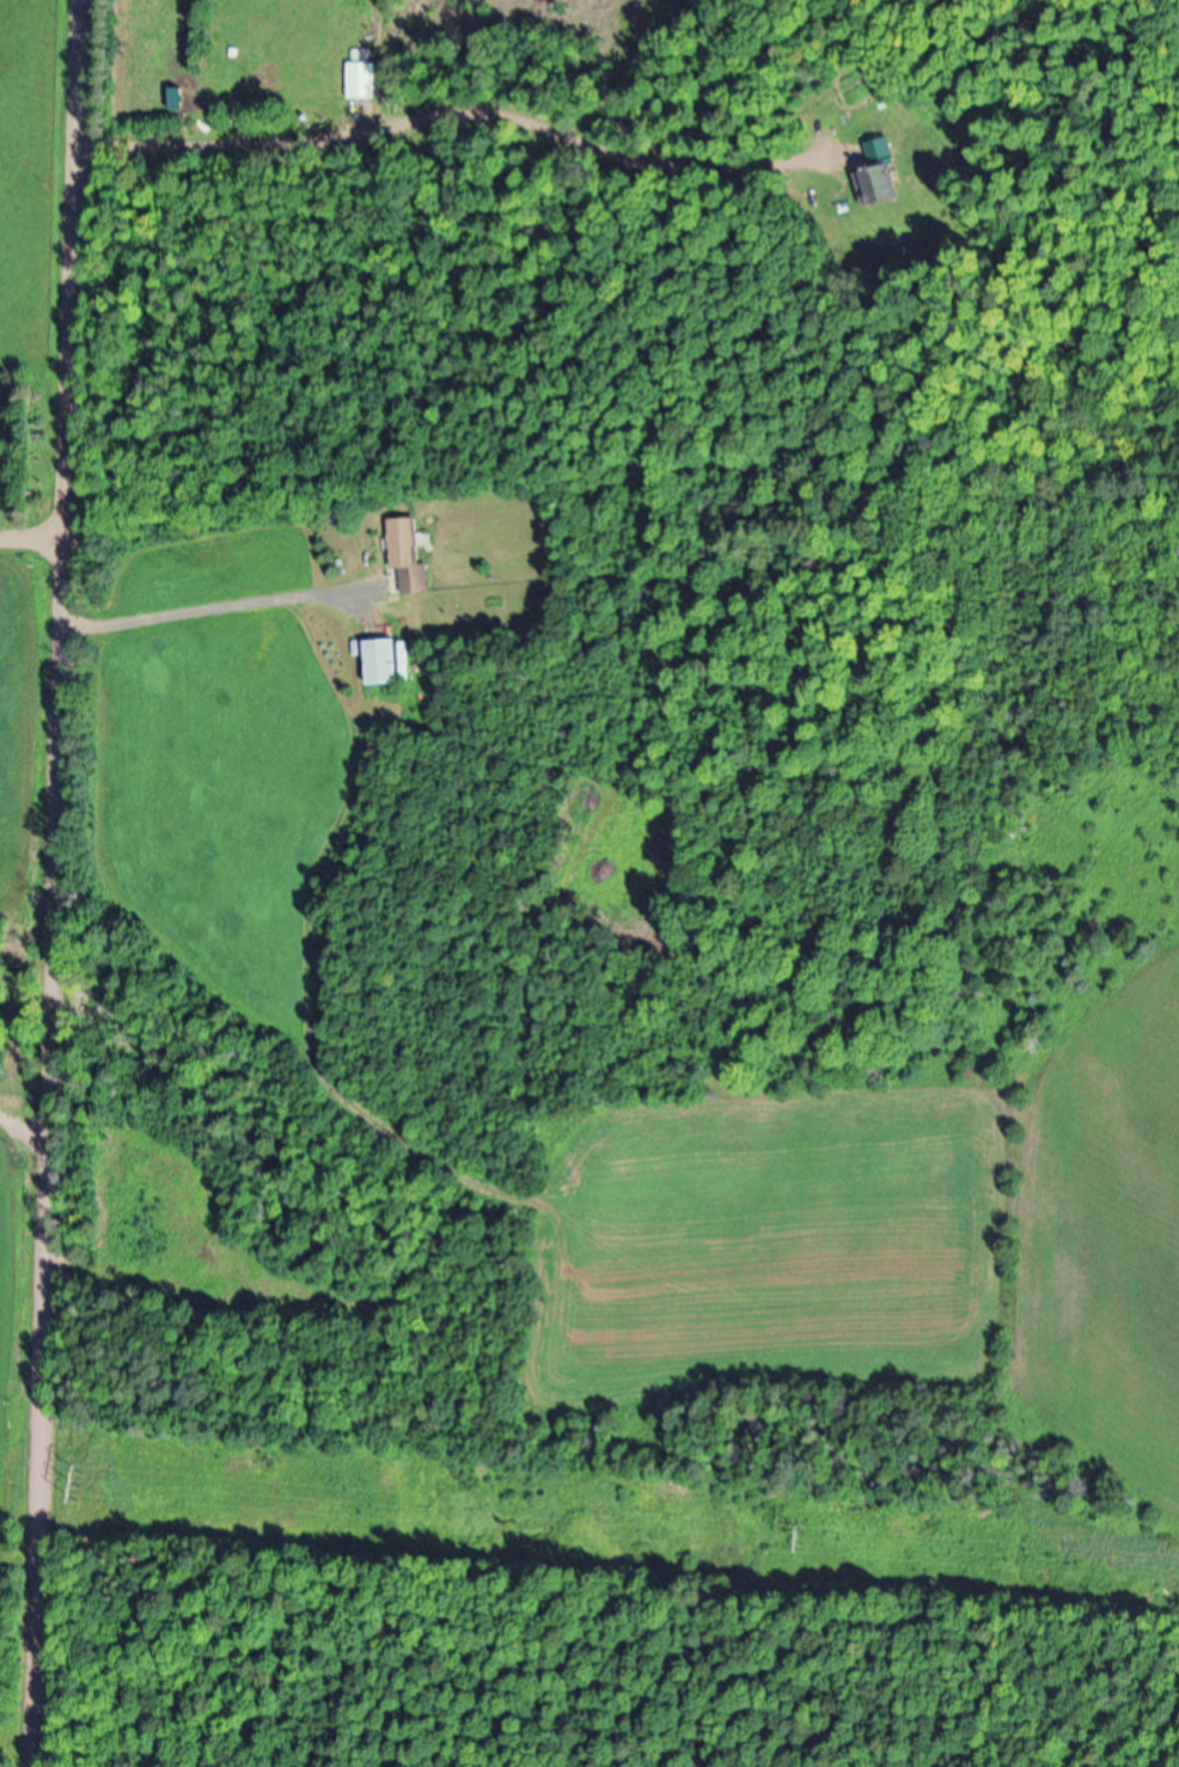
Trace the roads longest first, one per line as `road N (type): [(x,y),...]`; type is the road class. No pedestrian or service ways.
road 1 (residential): [(36,1766),(85,0)]

